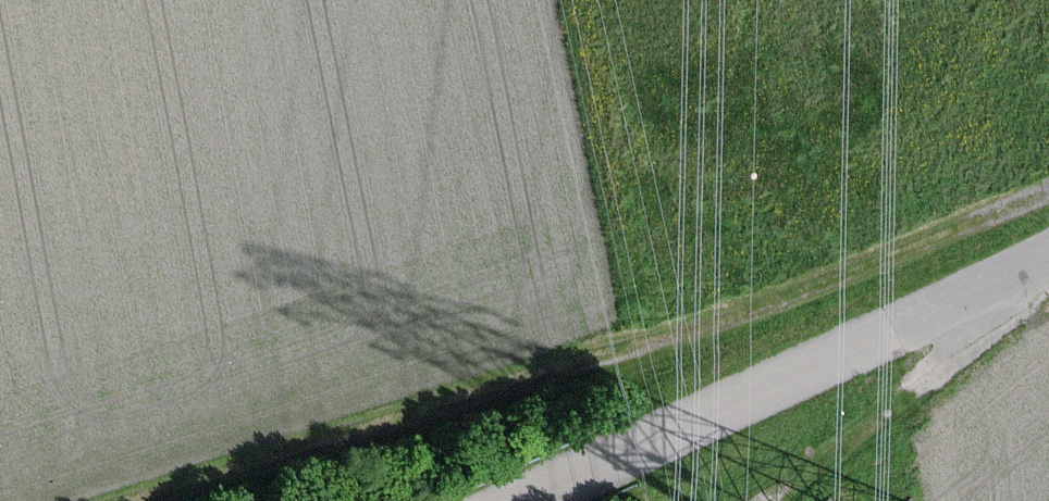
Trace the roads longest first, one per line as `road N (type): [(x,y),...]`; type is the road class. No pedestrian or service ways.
road 1 (track): [(1048,192),(748,308),(166,500)]
road 2 (unclassified): [(521,500),(1048,254)]
road 3 (track): [(986,288),(980,328),(771,500)]

